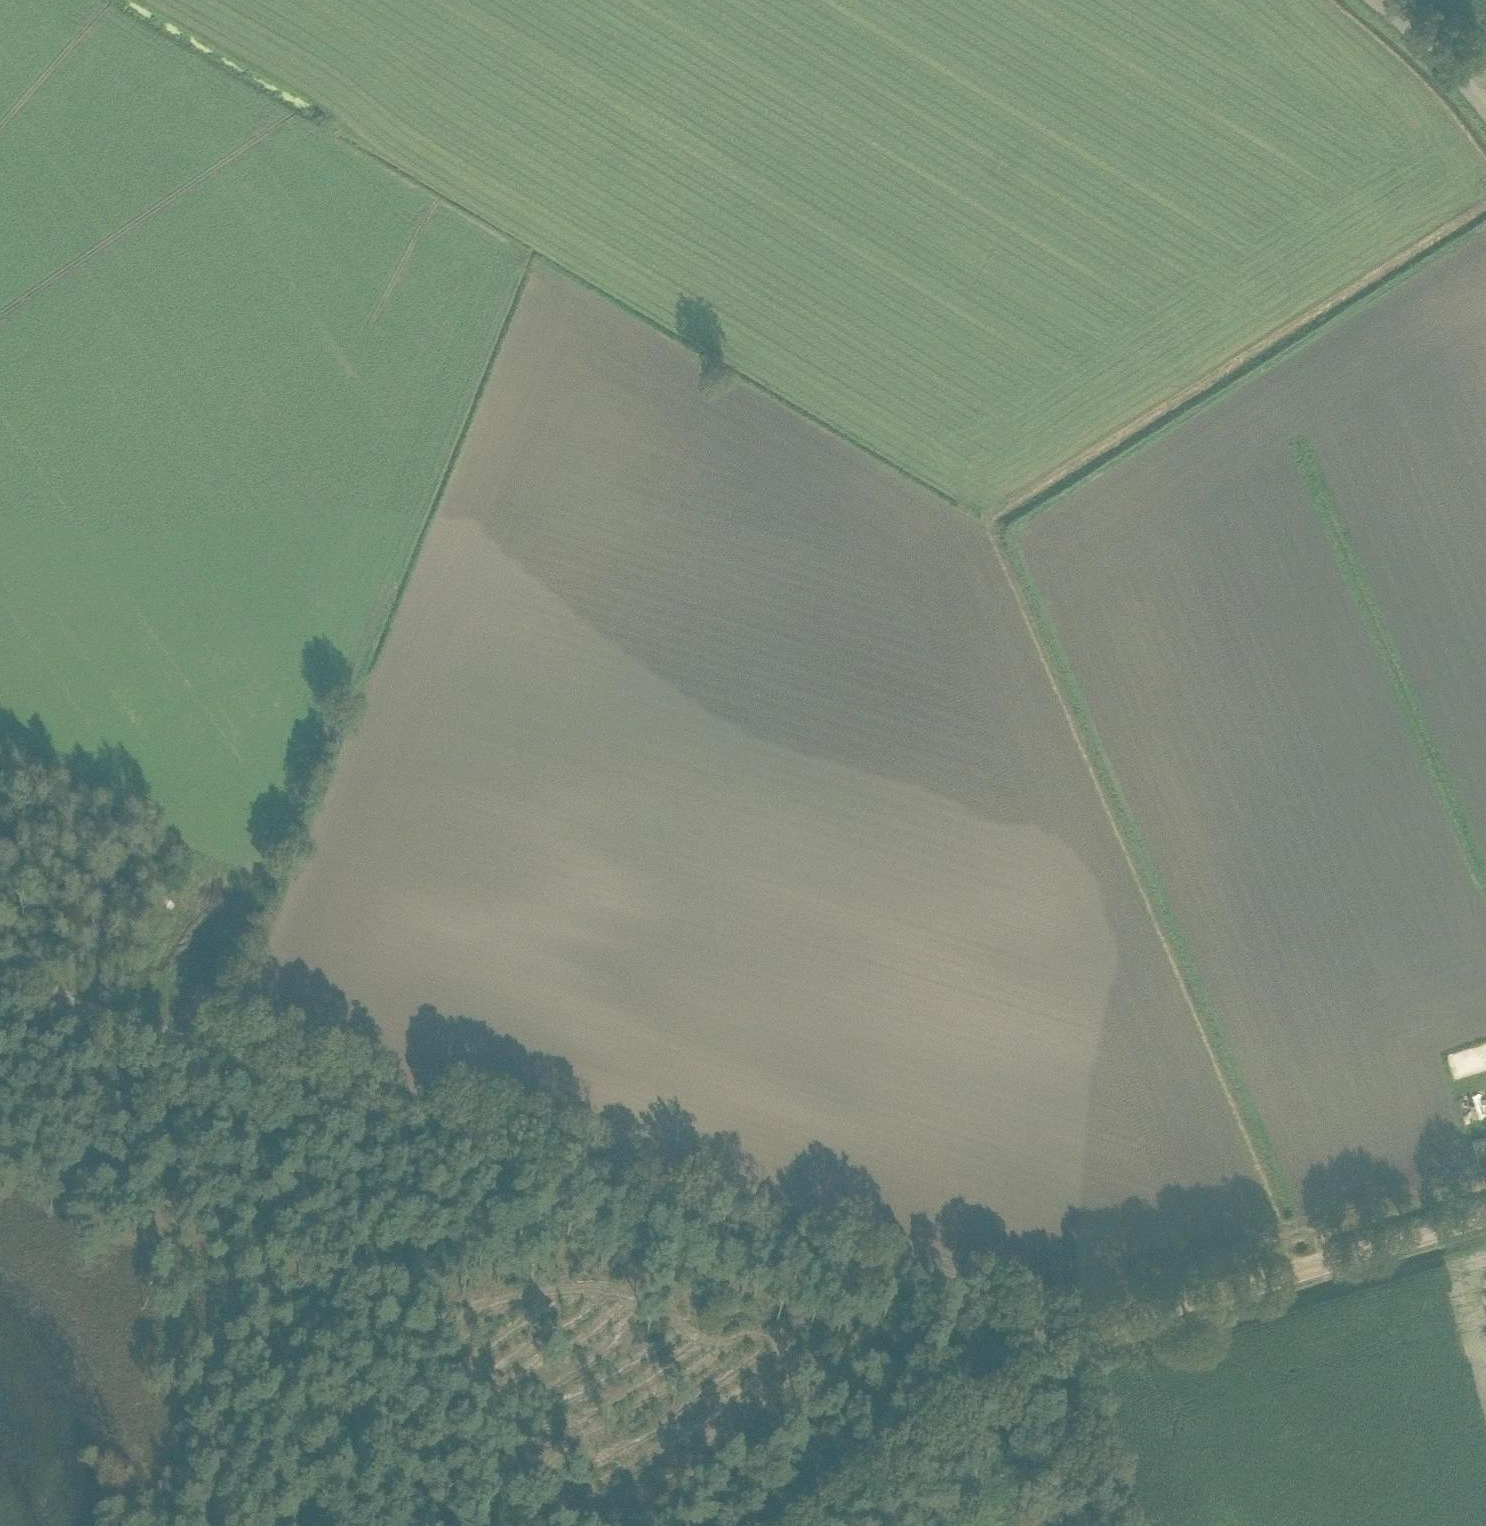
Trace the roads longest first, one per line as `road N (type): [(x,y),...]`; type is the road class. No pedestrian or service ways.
road 1 (track): [(0,967),(1044,1312)]
road 2 (track): [(1044,1312),(1140,1321),(1485,1215)]
road 3 (track): [(1052,1346),(777,1525)]
road 4 (track): [(1044,1312),(1093,1525)]
road 5 (unclassified): [(1485,112),(1379,0)]

